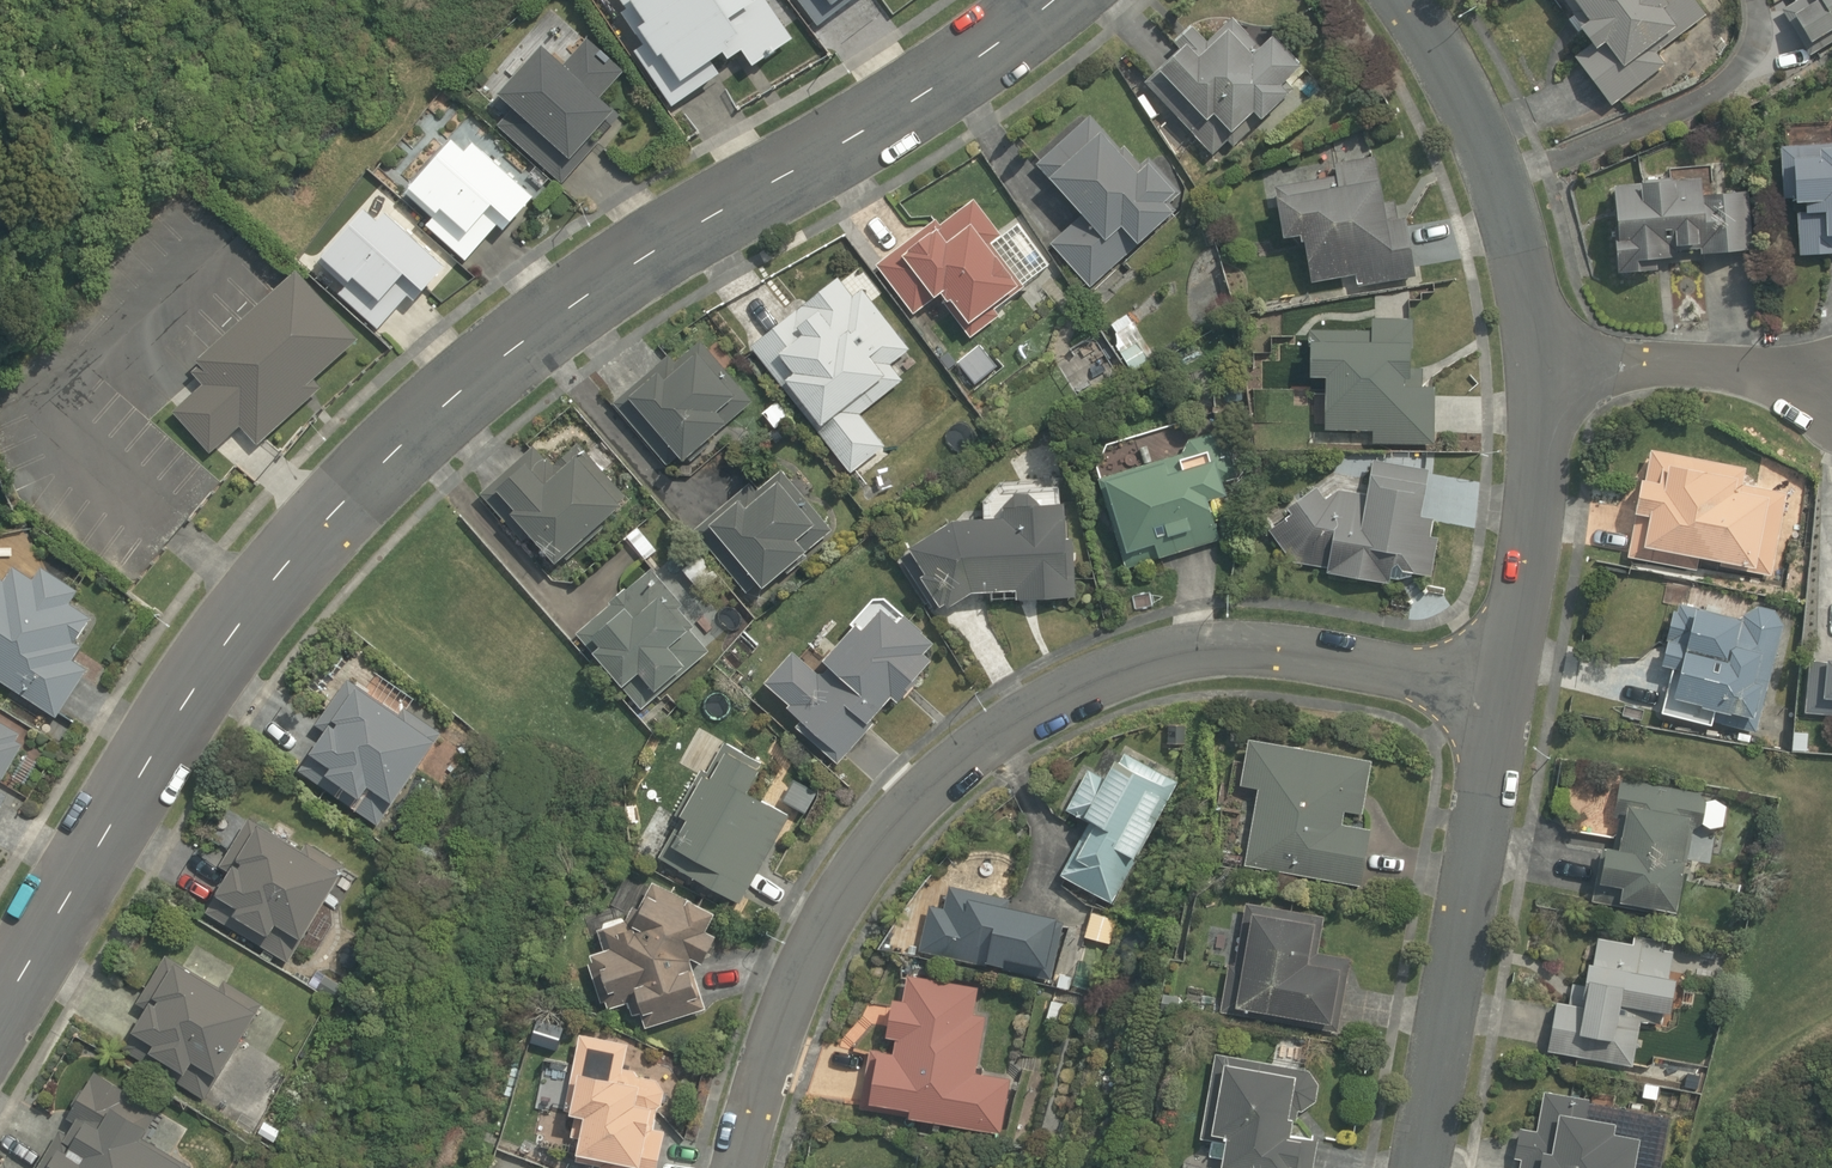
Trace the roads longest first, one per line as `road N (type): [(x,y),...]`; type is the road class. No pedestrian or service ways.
road 1 (residential): [(1051,0),(513,379),(332,535),(178,726),(0,1023)]
road 2 (residential): [(1505,690),(1262,651),(1159,659),(1052,695),(949,762),(838,896),(763,1076),(744,1167)]
road 3 (residential): [(1505,690),(1419,1167)]
road 4 (residential): [(1404,0),(1449,68),(1502,193),(1542,361)]
road 5 (residential): [(1542,361),(1539,474),(1505,690)]
road 6 (residential): [(1542,361),(1831,393)]

